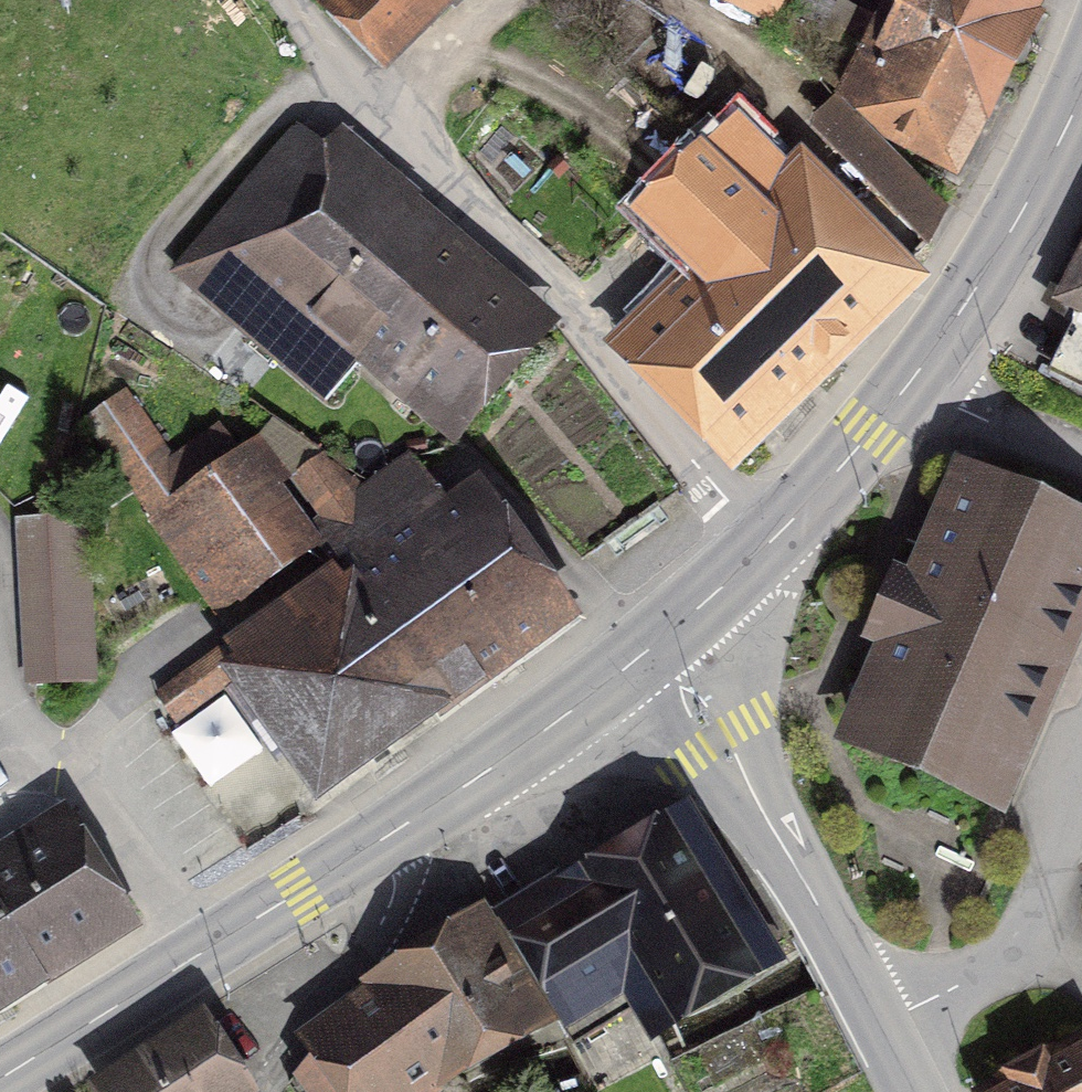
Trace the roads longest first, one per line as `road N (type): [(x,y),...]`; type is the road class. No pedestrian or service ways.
road 1 (unclassified): [(768,544),(421,164),(290,0)]
road 2 (secondary): [(1081,95),(960,316),(870,432),(768,544)]
road 3 (secondary): [(912,1091),(769,820),(656,644)]
road 4 (secondary): [(382,842),(0,1079)]
road 5 (secondary): [(656,644),(382,842)]
road 6 (unclassified): [(264,1091),(390,907),(393,876),(382,842)]
road 7 (track): [(451,56),(538,79),(656,173)]
road 8 (track): [(655,0),(749,56),(797,120)]
road 9 (secondary): [(768,544),(656,644)]

